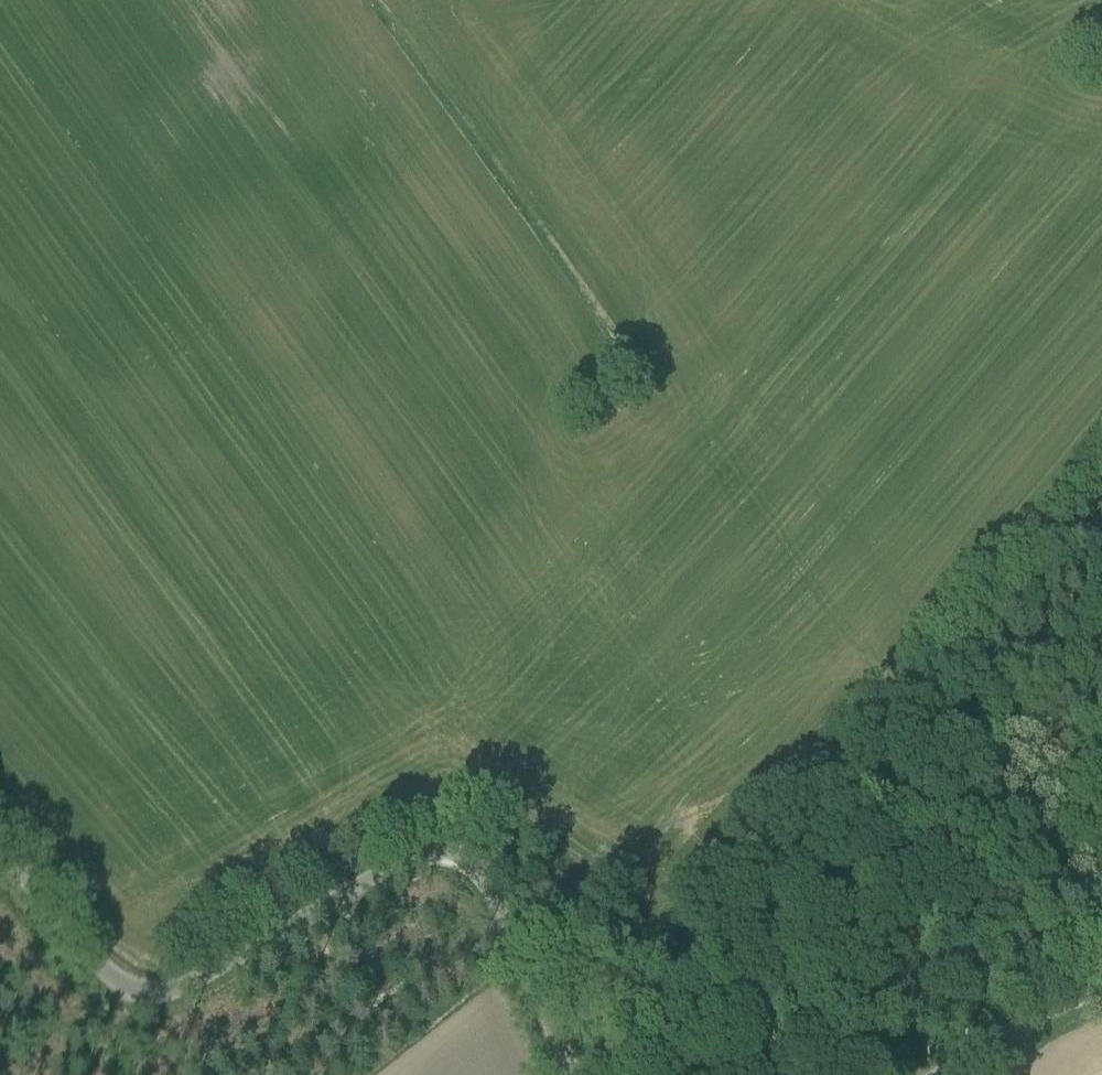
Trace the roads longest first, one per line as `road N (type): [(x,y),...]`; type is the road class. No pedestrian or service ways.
road 1 (unclassified): [(578,1074),(481,869),(440,846),(407,854),(168,991),(139,992),(121,986),(0,847)]
road 2 (residential): [(1101,990),(946,1074)]

